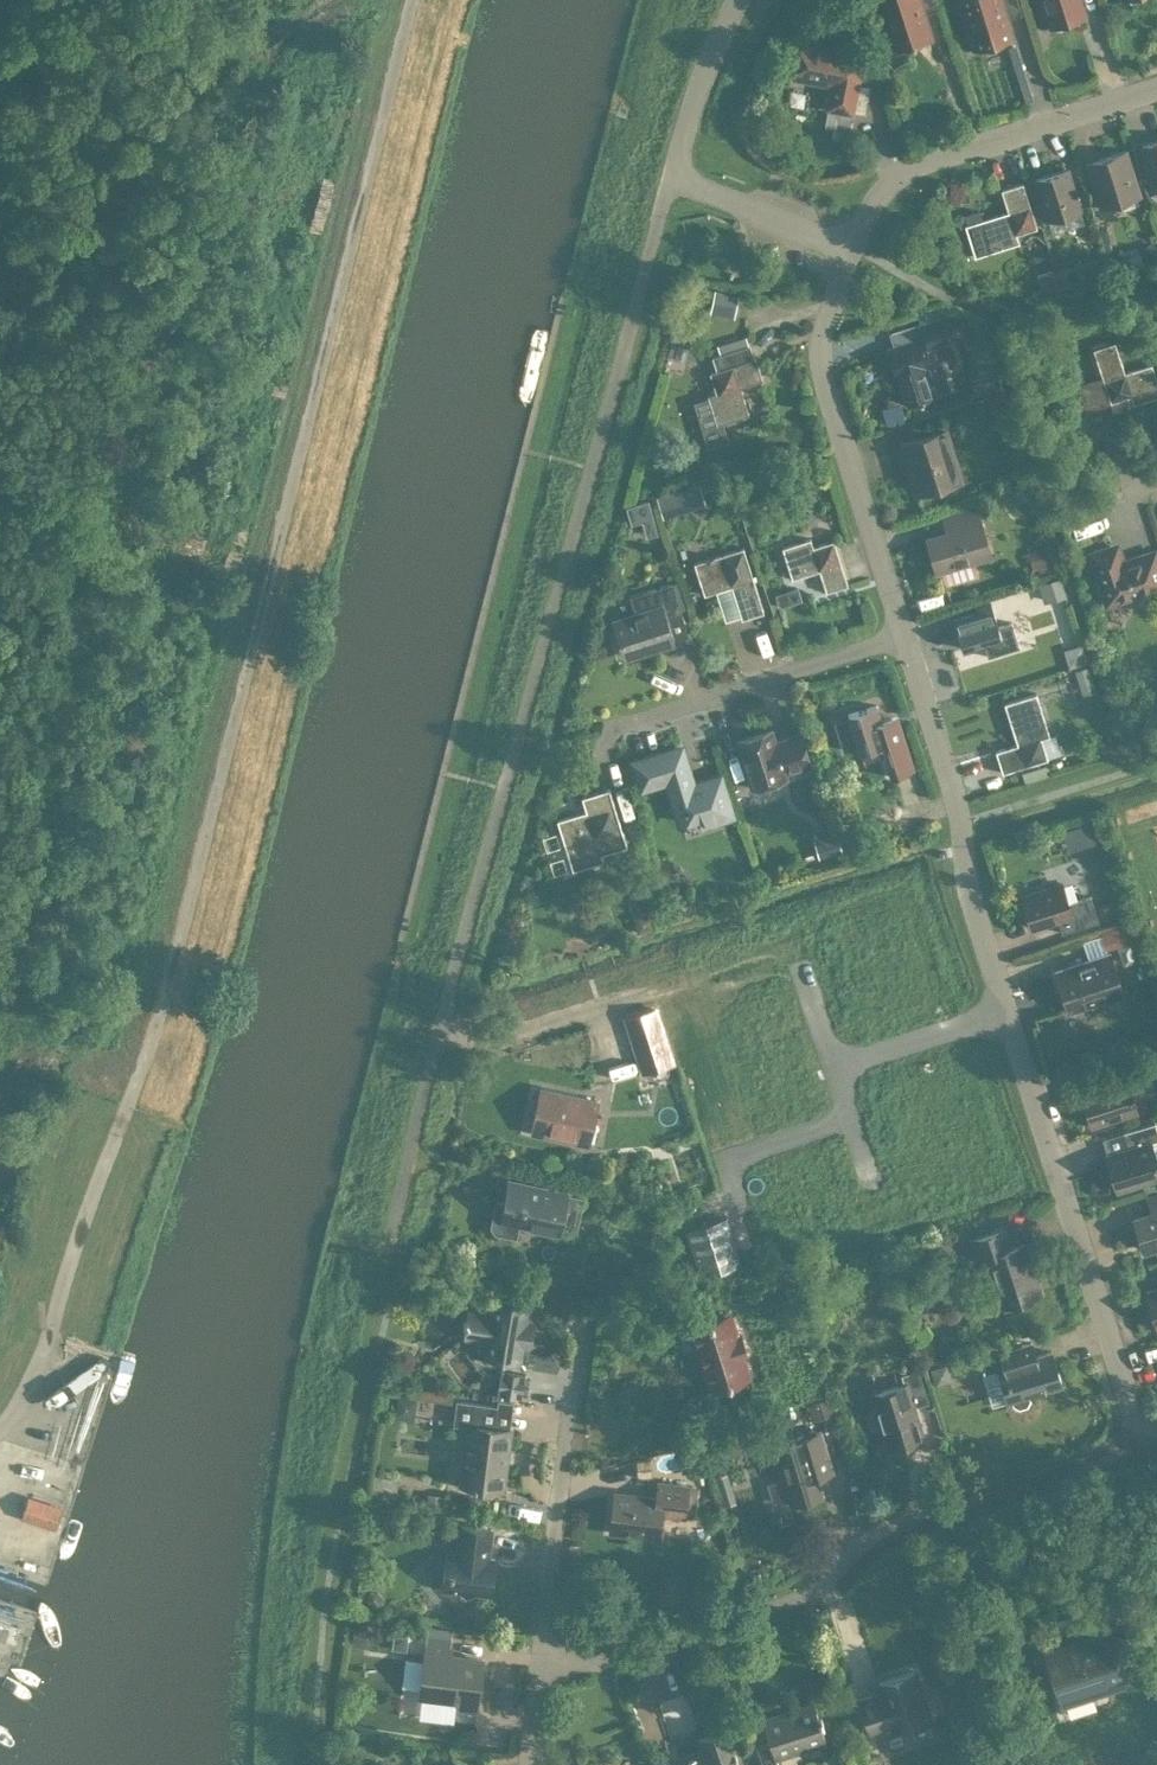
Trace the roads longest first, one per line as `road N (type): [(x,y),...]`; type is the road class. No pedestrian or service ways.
road 1 (unclassified): [(0,1427),(12,1415),(173,979),(411,0)]
road 2 (unclassified): [(386,1266),(667,176)]
road 3 (residential): [(901,635),(955,809),(966,917),(1134,1451)]
road 4 (residential): [(542,1658),(688,1640),(823,1584),(903,1513),(1134,1451)]
road 5 (residential): [(850,244),(820,337),(819,376),(901,635)]
road 6 (residential): [(1156,87),(911,164),(876,196),(850,244)]
road 7 (residential): [(542,1658),(576,1328)]
road 8 (residential): [(609,727),(901,635)]
road 9 (residential): [(850,244),(667,176)]
road 10 (unclassified): [(667,176),(736,0)]

